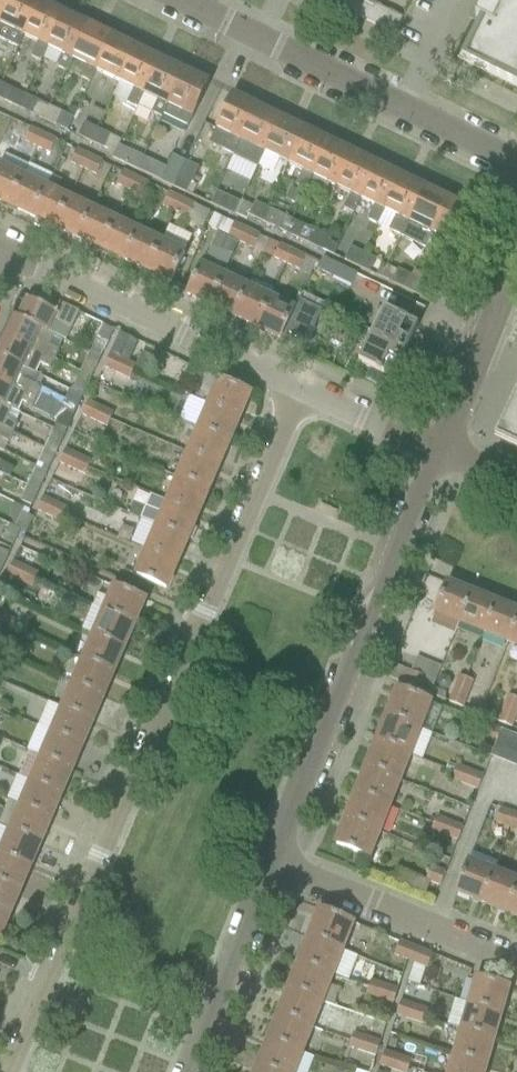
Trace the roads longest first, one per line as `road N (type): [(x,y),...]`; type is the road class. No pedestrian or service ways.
road 1 (residential): [(5,1071),(299,390)]
road 2 (tertiary): [(282,861),(441,456)]
road 3 (residential): [(299,390),(9,252)]
road 4 (tertiary): [(516,161),(260,37)]
road 5 (residential): [(516,962),(282,861)]
road 6 (tertiary): [(199,1071),(282,861)]
road 7 (tertiary): [(446,443),(516,262)]
road 8 (residential): [(441,456),(299,390)]

